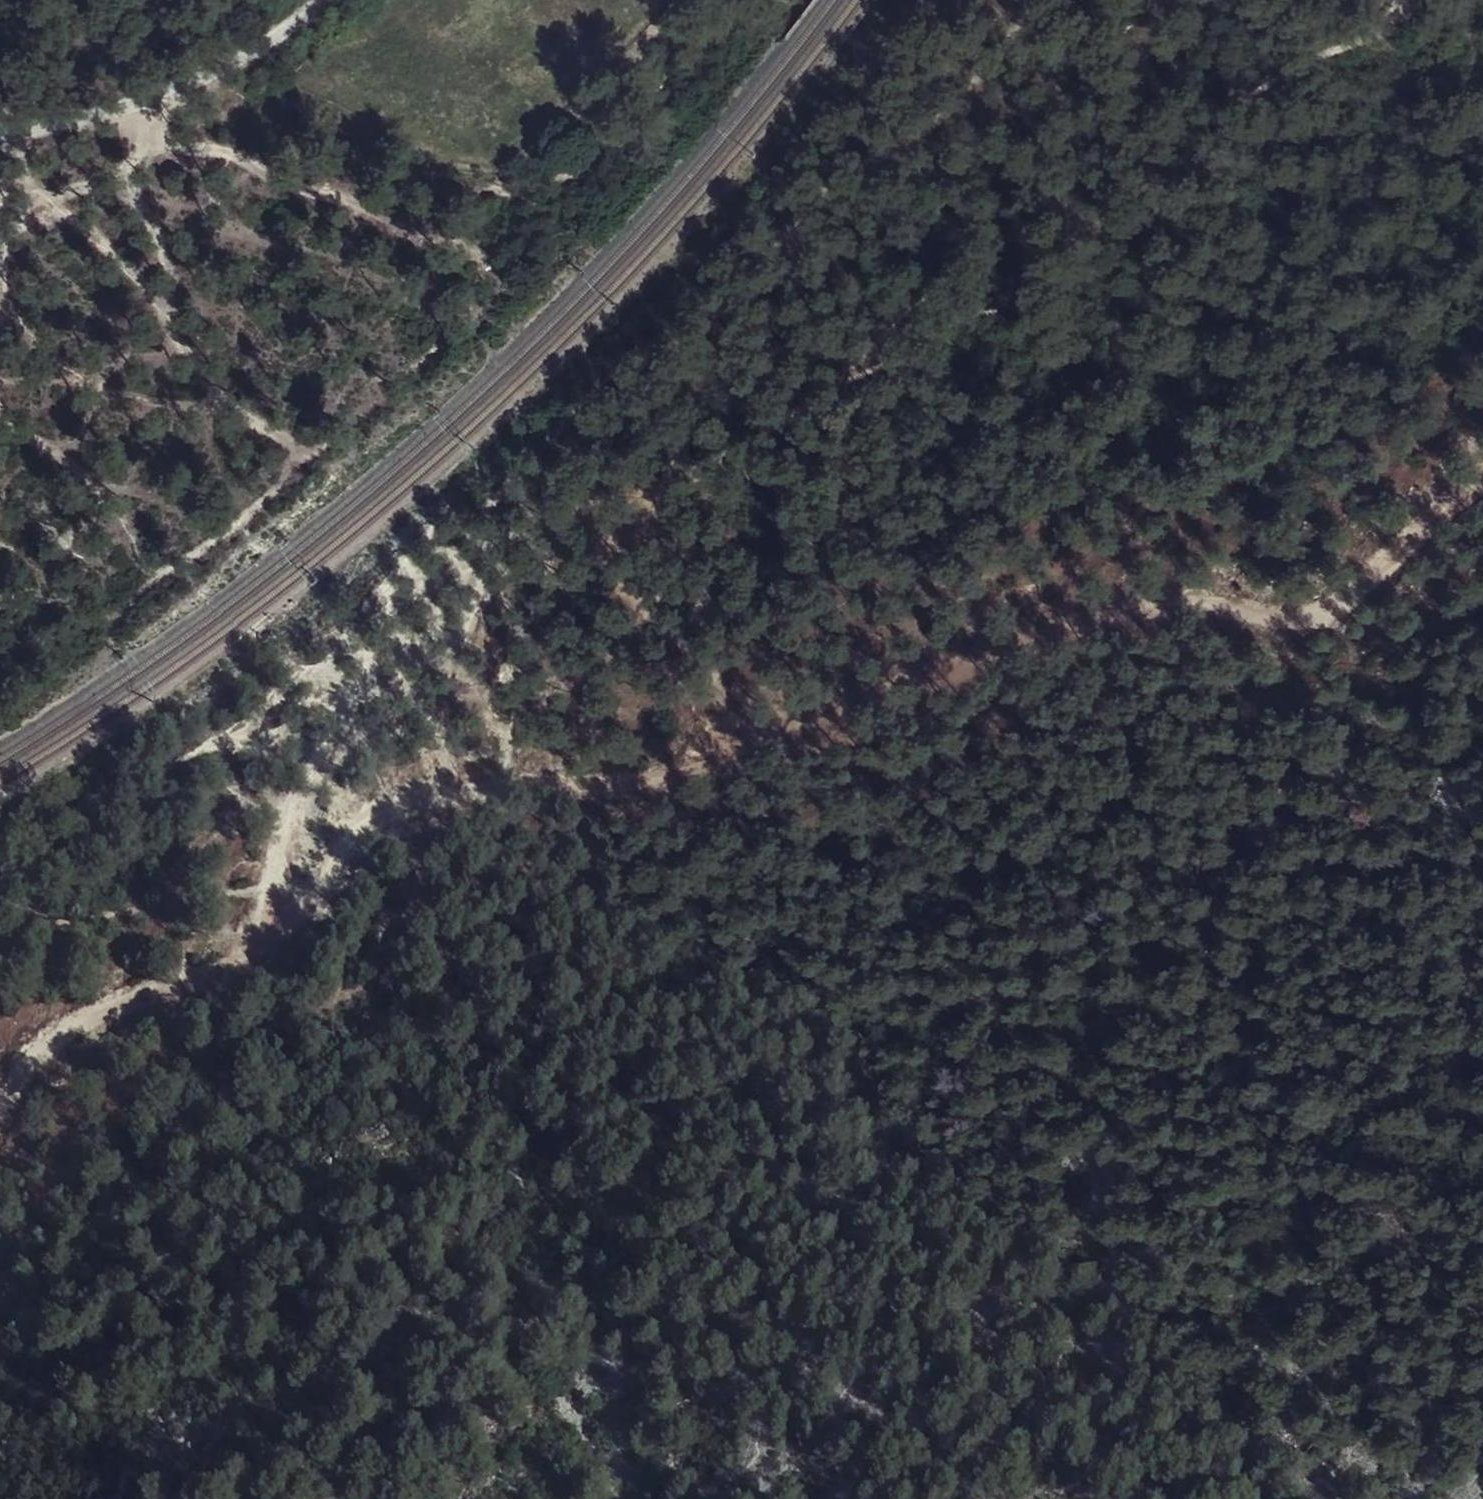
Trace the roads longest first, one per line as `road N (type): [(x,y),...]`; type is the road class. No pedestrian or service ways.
road 1 (track): [(0,1121),(41,1060),(87,1015),(136,990),(299,940),(364,818),(431,793),(577,795),(694,776),(855,686),(1053,621),(1114,608),(1323,612),(1355,598),(1482,480)]
road 2 (unclassified): [(324,0),(292,35),(220,78),(128,117),(0,133)]

